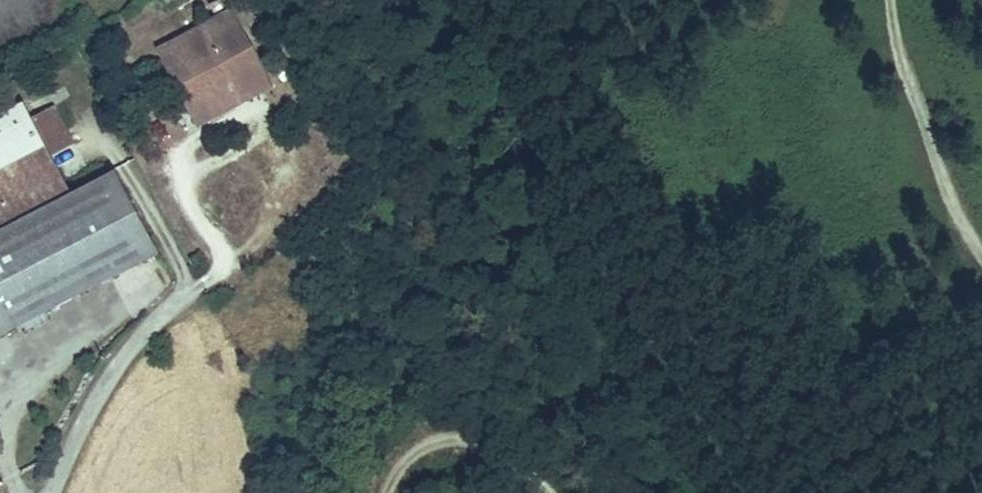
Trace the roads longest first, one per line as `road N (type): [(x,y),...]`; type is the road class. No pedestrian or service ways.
road 1 (track): [(981,249),(951,189),(902,0)]
road 2 (track): [(380,492),(408,443),(438,425),(488,427),(539,463),(559,492)]
road 3 (unclassified): [(52,492),(100,385),(173,303)]

